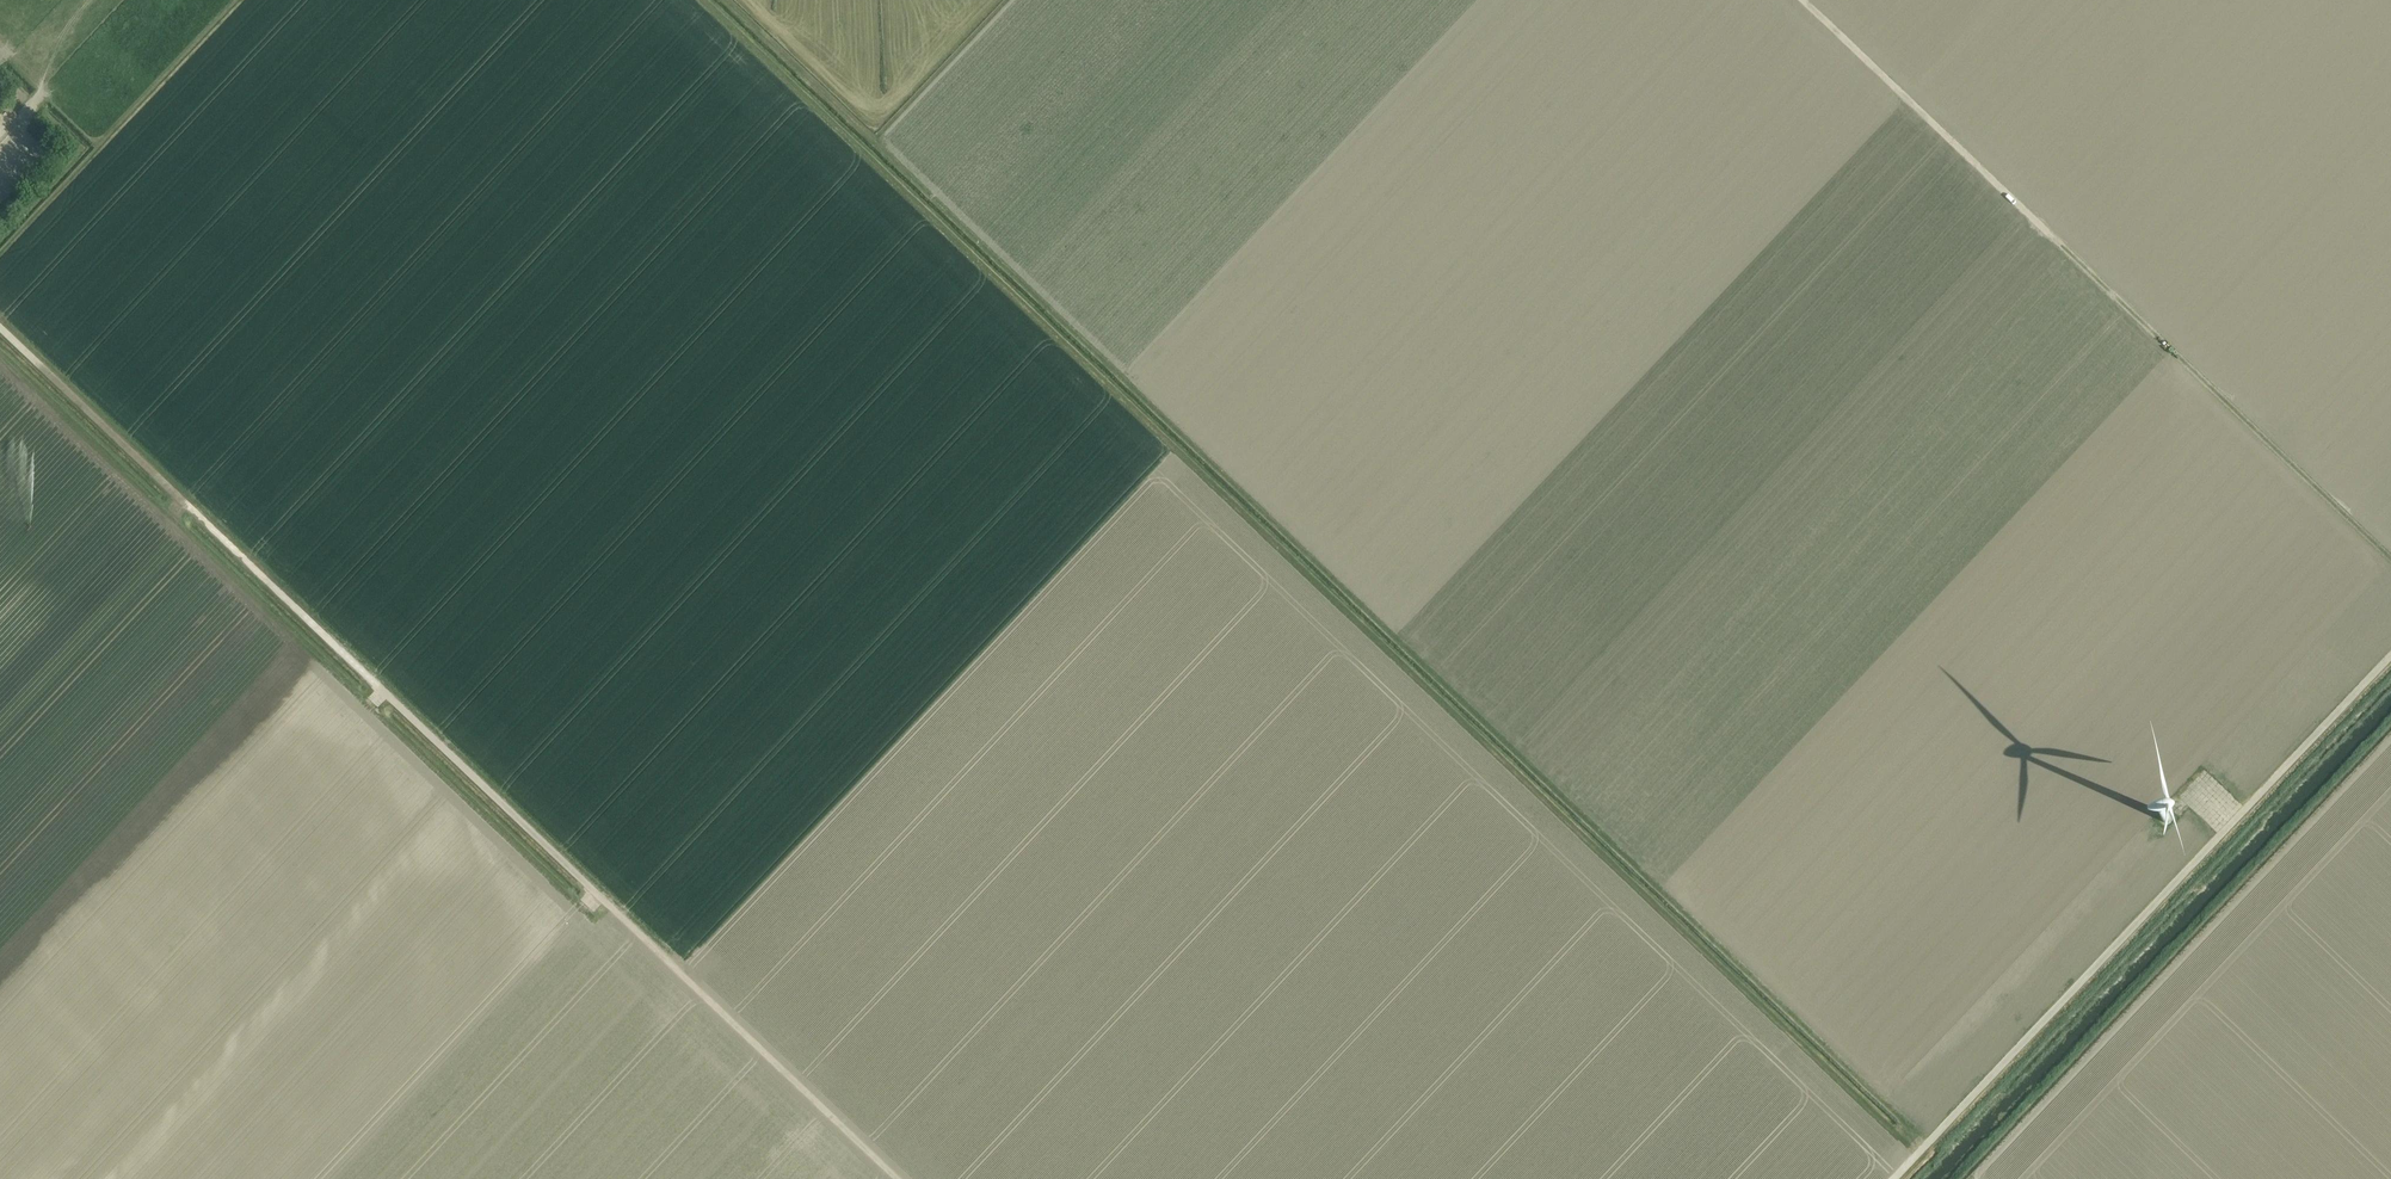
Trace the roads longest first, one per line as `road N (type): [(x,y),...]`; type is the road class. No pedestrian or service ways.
road 1 (track): [(2390,654),(1892,1178)]

